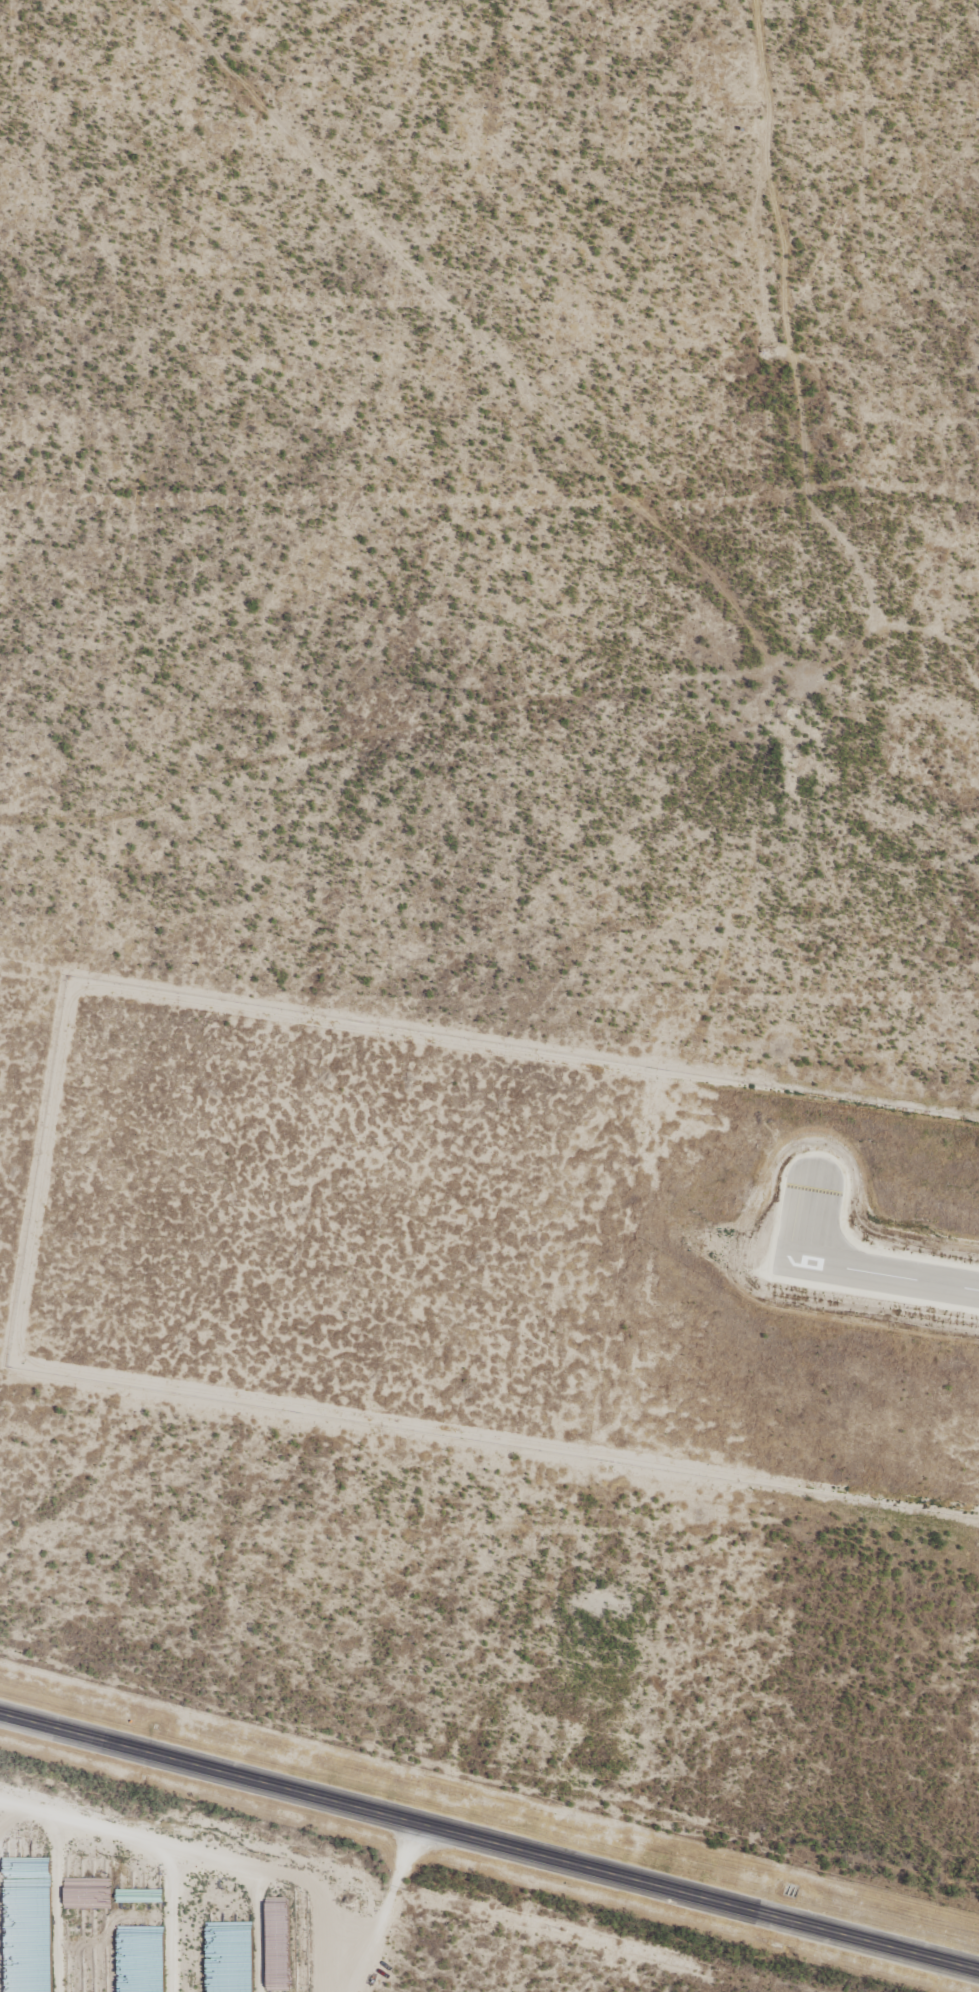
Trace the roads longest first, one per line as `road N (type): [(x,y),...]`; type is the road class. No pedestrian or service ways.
road 1 (trunk): [(978,1980),(0,1717)]
road 2 (track): [(724,0),(762,109),(801,343),(876,573),(941,643),(978,664)]

